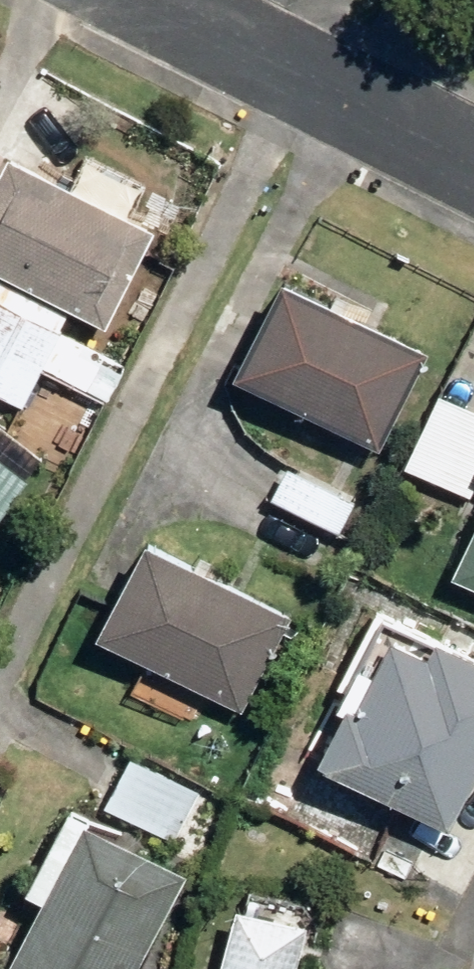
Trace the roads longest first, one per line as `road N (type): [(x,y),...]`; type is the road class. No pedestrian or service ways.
road 1 (residential): [(473,154),(178,0)]

